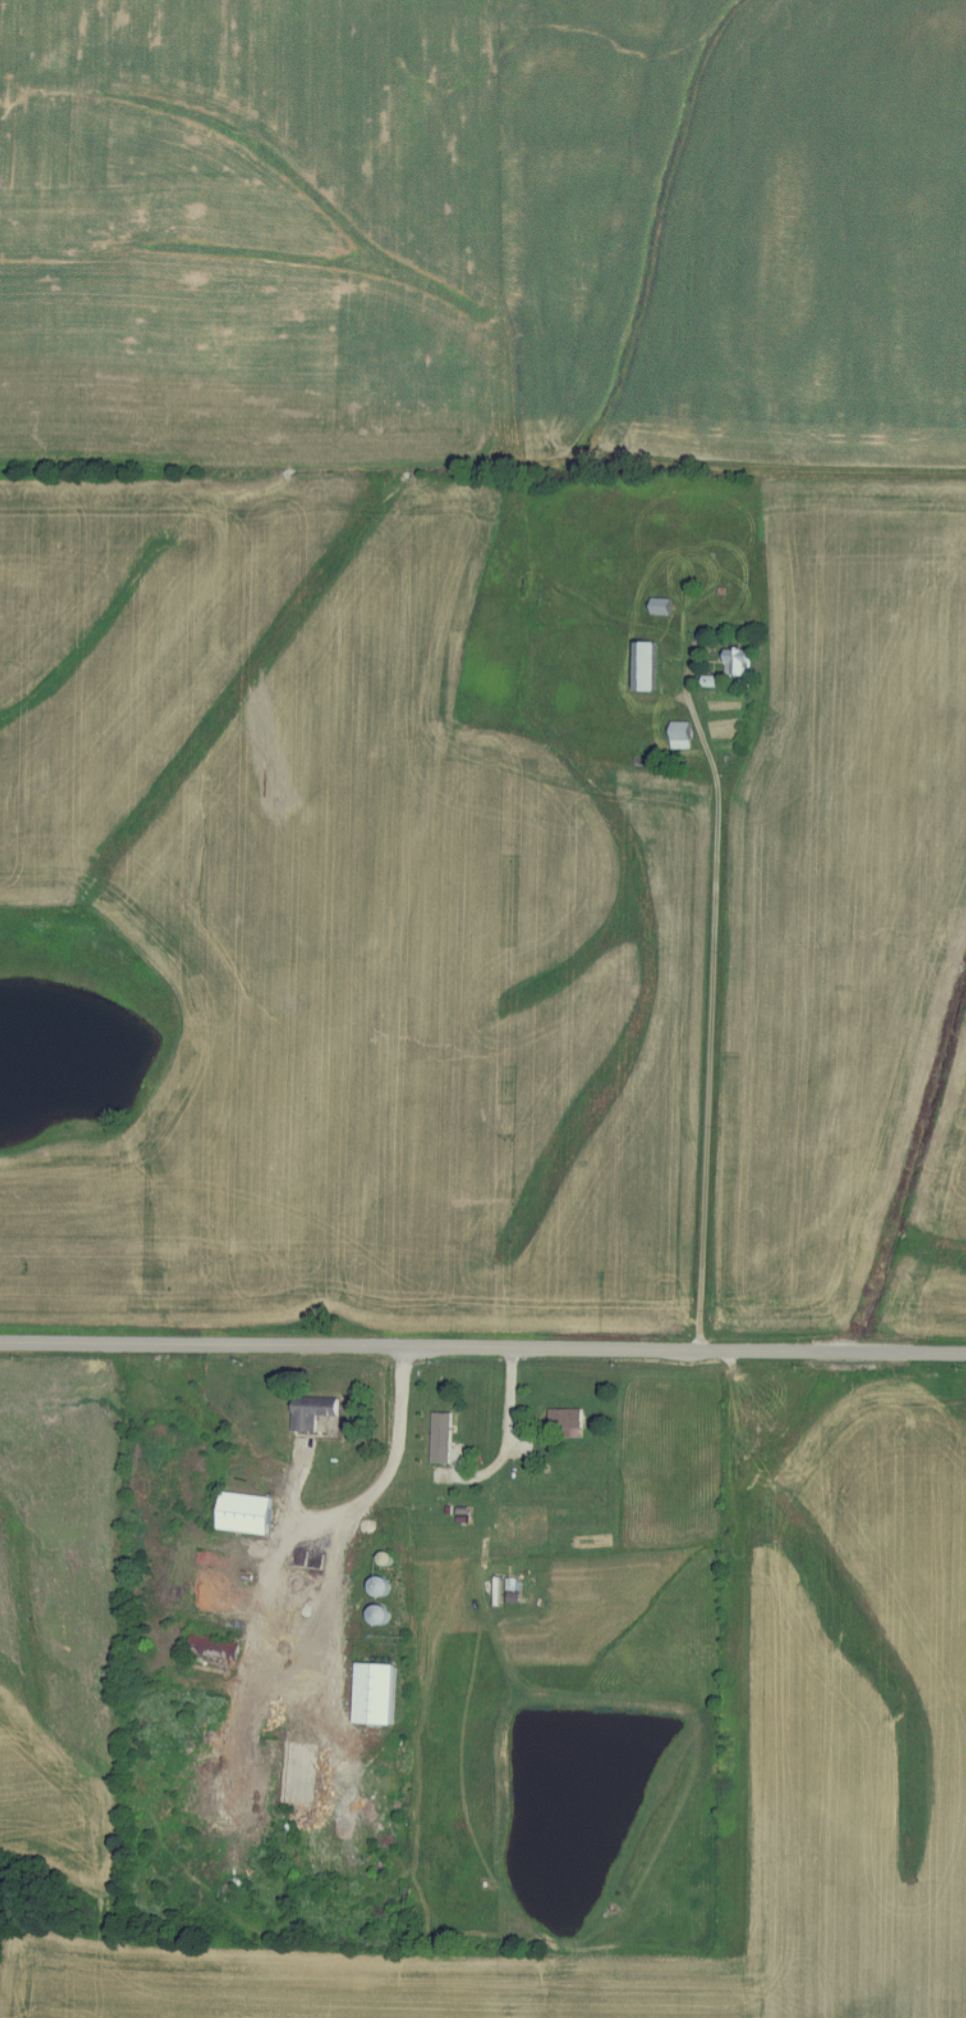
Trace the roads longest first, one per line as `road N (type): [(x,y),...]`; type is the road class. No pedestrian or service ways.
road 1 (residential): [(0,1341),(965,1350)]

